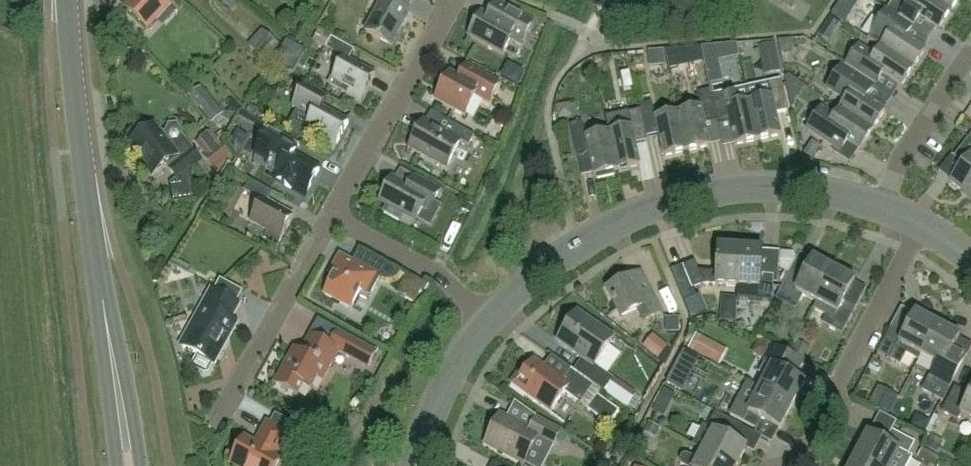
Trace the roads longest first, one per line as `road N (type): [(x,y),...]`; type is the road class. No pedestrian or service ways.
road 1 (residential): [(485,320),(577,244),(665,202),(788,187),(884,209)]
road 2 (secondary): [(112,353),(69,0)]
road 3 (residential): [(792,465),(922,223)]
road 4 (residential): [(330,217),(451,0)]
road 5 (residential): [(217,422),(330,217)]
road 6 (residential): [(485,320),(435,272),(330,217)]
road 7 (residential): [(884,209),(900,153),(970,48)]
road 8 (residential): [(413,465),(428,417),(485,320)]

